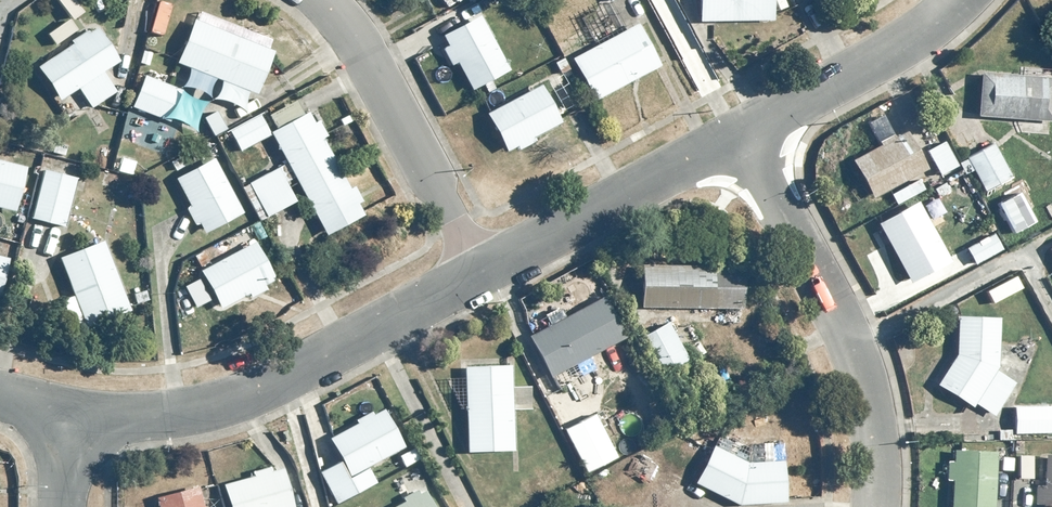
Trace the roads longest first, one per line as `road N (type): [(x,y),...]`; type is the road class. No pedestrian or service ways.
road 1 (residential): [(65,414),(119,421),(226,401),(282,380),(482,273)]
road 2 (residential): [(745,134),(845,318),(874,444),(873,506)]
road 3 (residential): [(482,273),(361,48),(319,0)]
road 4 (residential): [(482,273),(745,134)]
road 5 (residential): [(745,134),(901,45),(957,0)]

